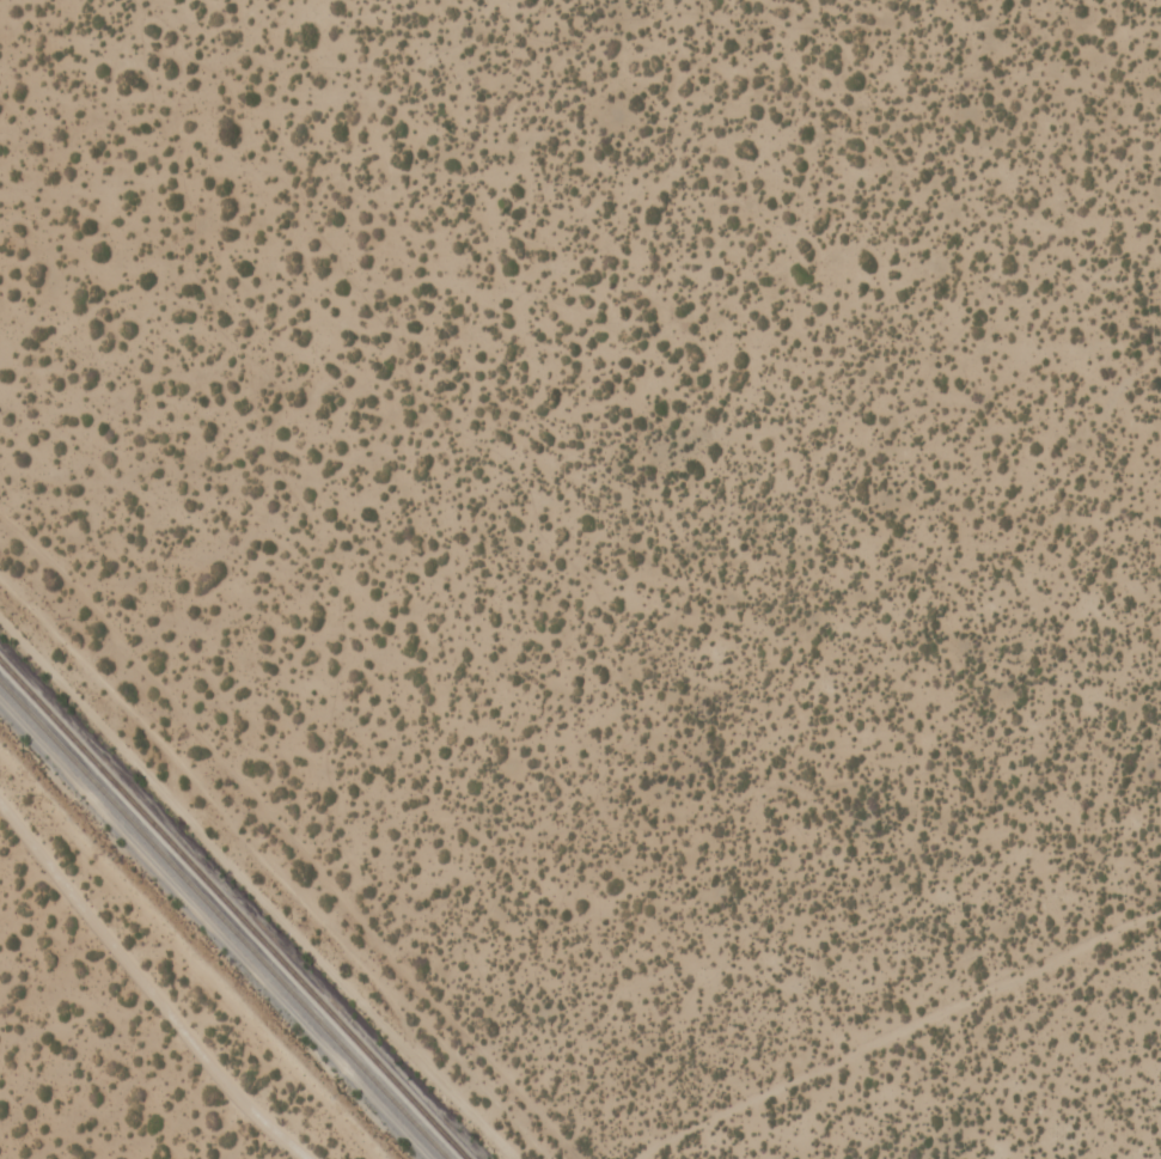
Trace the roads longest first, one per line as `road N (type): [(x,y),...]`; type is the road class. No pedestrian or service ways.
road 1 (track): [(584,1158),(230,783),(49,553),(0,506)]
road 2 (track): [(1160,909),(673,1130),(635,1158)]
road 3 (residential): [(325,1158),(0,812)]

